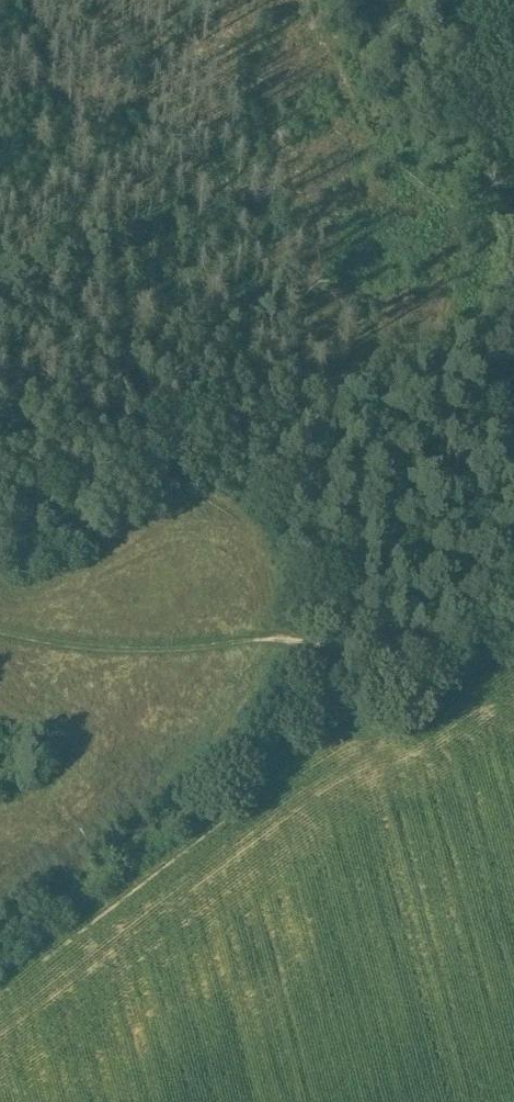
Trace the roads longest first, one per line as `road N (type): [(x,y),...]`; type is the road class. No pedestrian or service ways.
road 1 (track): [(0,623),(128,641),(314,641),(448,666),(513,627)]
road 2 (secondary): [(513,172),(465,0)]

